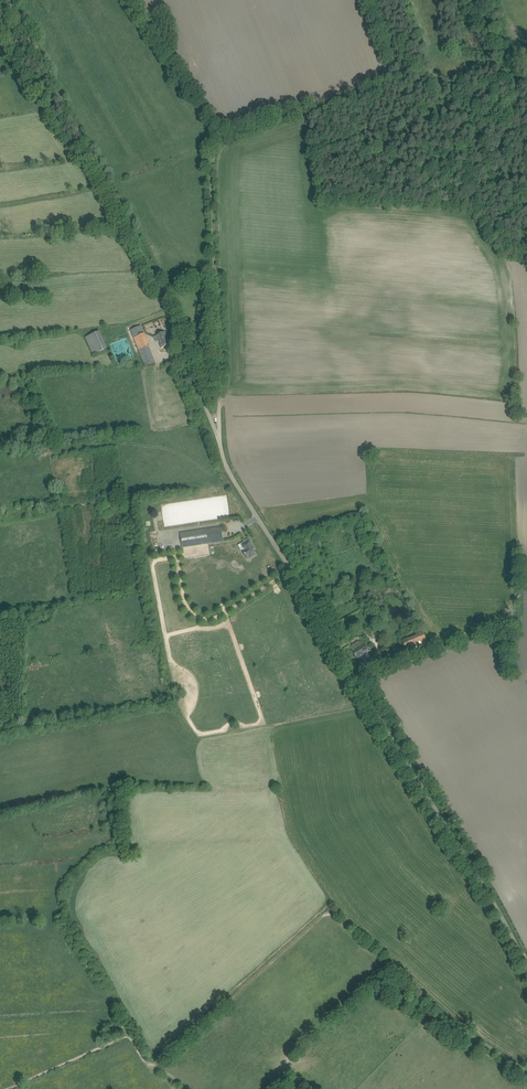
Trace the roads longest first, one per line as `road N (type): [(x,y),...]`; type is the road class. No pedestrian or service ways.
road 1 (unclassified): [(526,966),(233,478),(169,312)]
road 2 (track): [(7,1088),(128,1037),(157,1065),(328,915),(444,1017),(526,1070)]
road 3 (track): [(219,439),(213,158),(223,141),(402,78),(374,0)]

